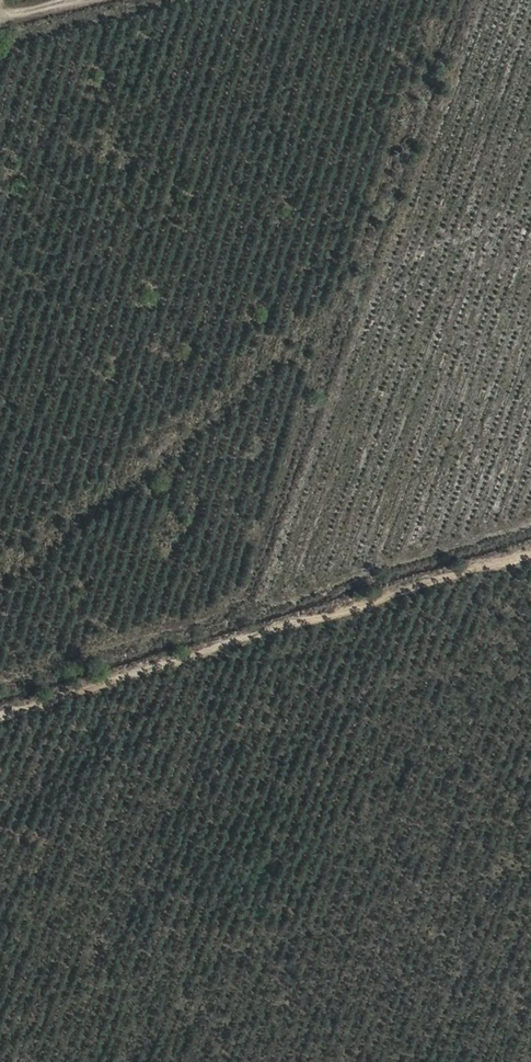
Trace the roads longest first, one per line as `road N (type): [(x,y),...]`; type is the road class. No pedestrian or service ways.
road 1 (track): [(530,557),(0,722)]

